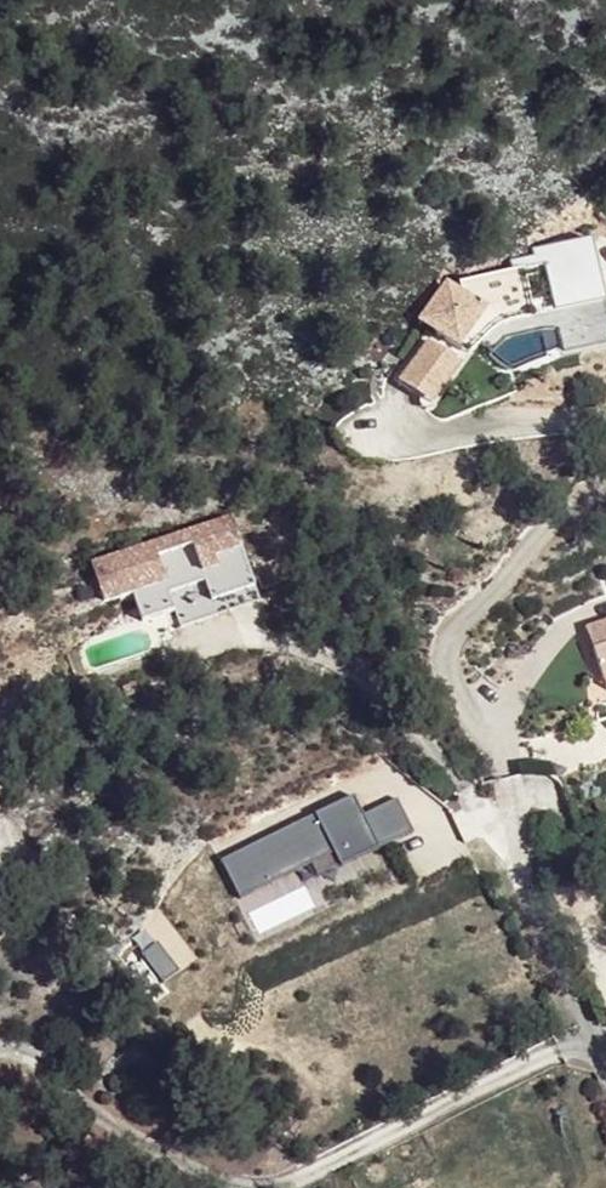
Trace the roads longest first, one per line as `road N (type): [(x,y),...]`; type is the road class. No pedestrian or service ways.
road 1 (track): [(0,1055),(58,1059),(87,1114),(276,1186),(603,1036)]
road 2 (track): [(605,498),(574,520),(508,591),(473,645),(520,730),(547,903),(605,1044)]
road 3 (track): [(406,404),(406,454),(605,422)]

